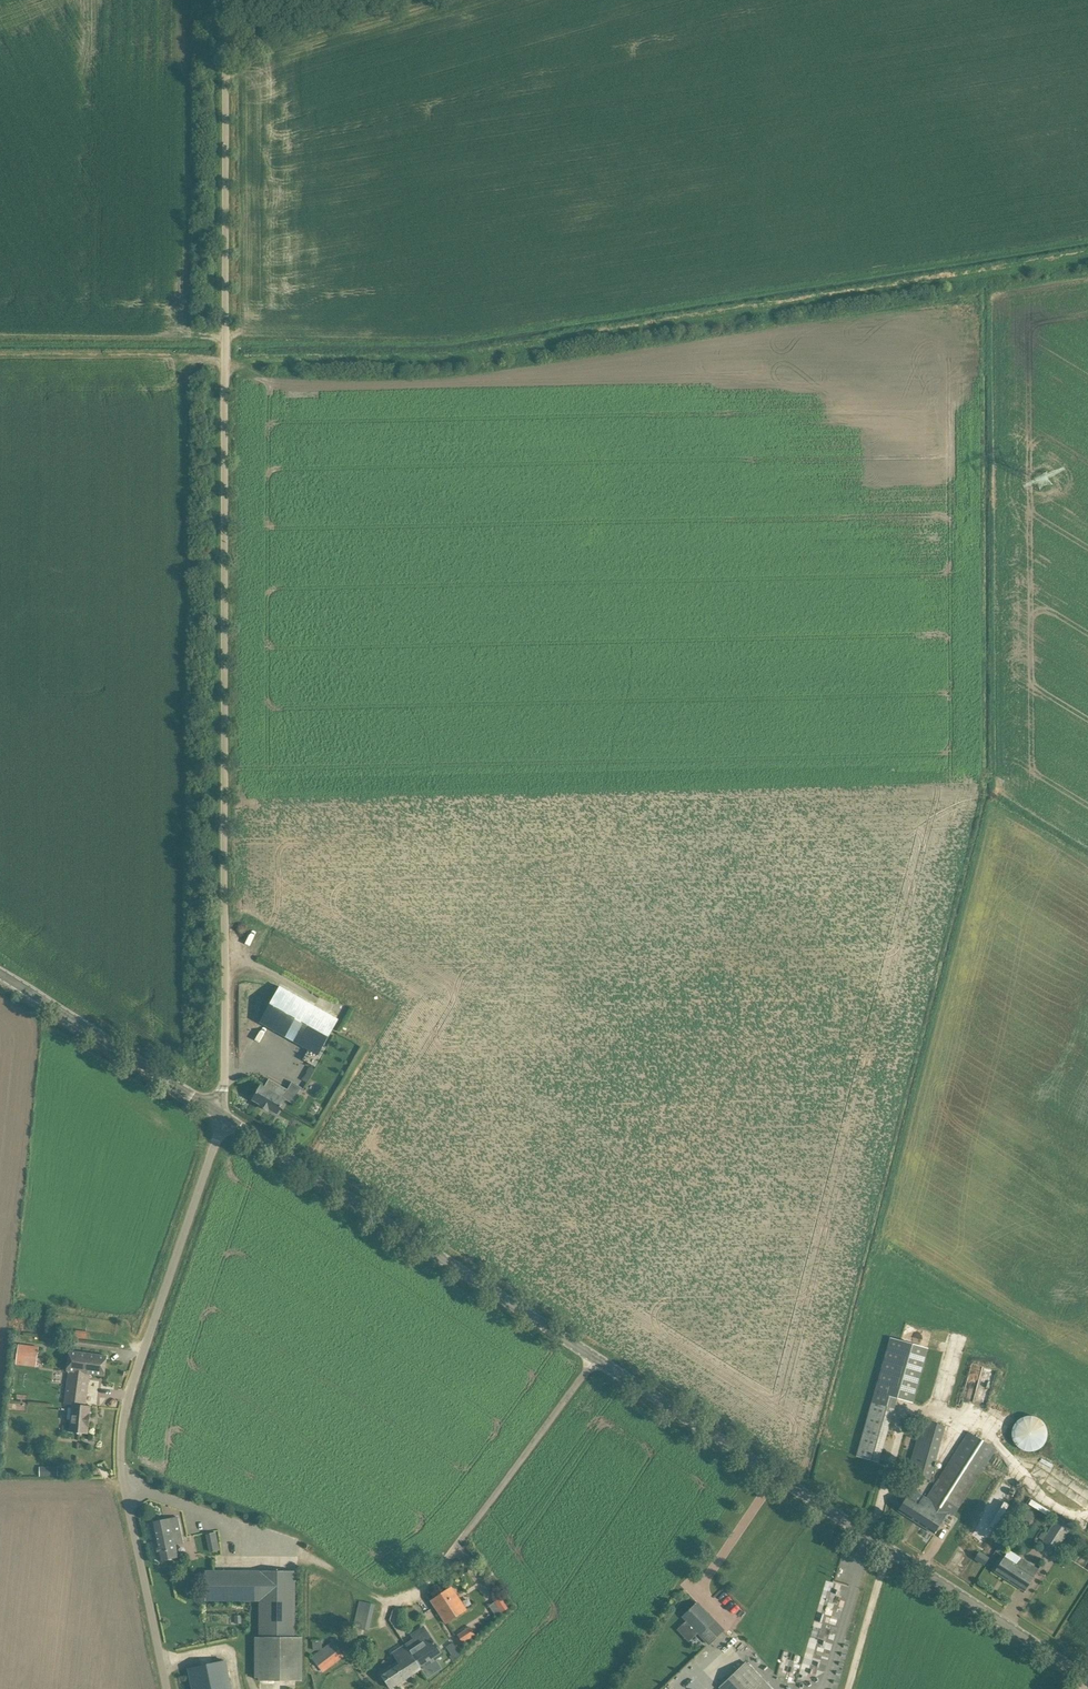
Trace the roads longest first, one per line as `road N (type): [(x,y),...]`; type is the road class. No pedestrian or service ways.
road 1 (unclassified): [(225,1116),(226,0)]
road 2 (track): [(1087,238),(455,335),(227,339)]
road 3 (unclassified): [(167,1688),(129,1520),(124,1431),(225,1116)]
road 4 (tertiary): [(1087,1678),(596,1355)]
road 5 (tertiary): [(596,1355),(225,1116)]
road 6 (unclassified): [(596,1355),(423,1591)]
road 7 (tertiary): [(0,974),(225,1116)]
road 8 (track): [(448,0),(226,70)]
road 9 (track): [(891,1549),(845,1688)]
road 10 (track): [(1087,1518),(1073,1521),(991,1436)]

